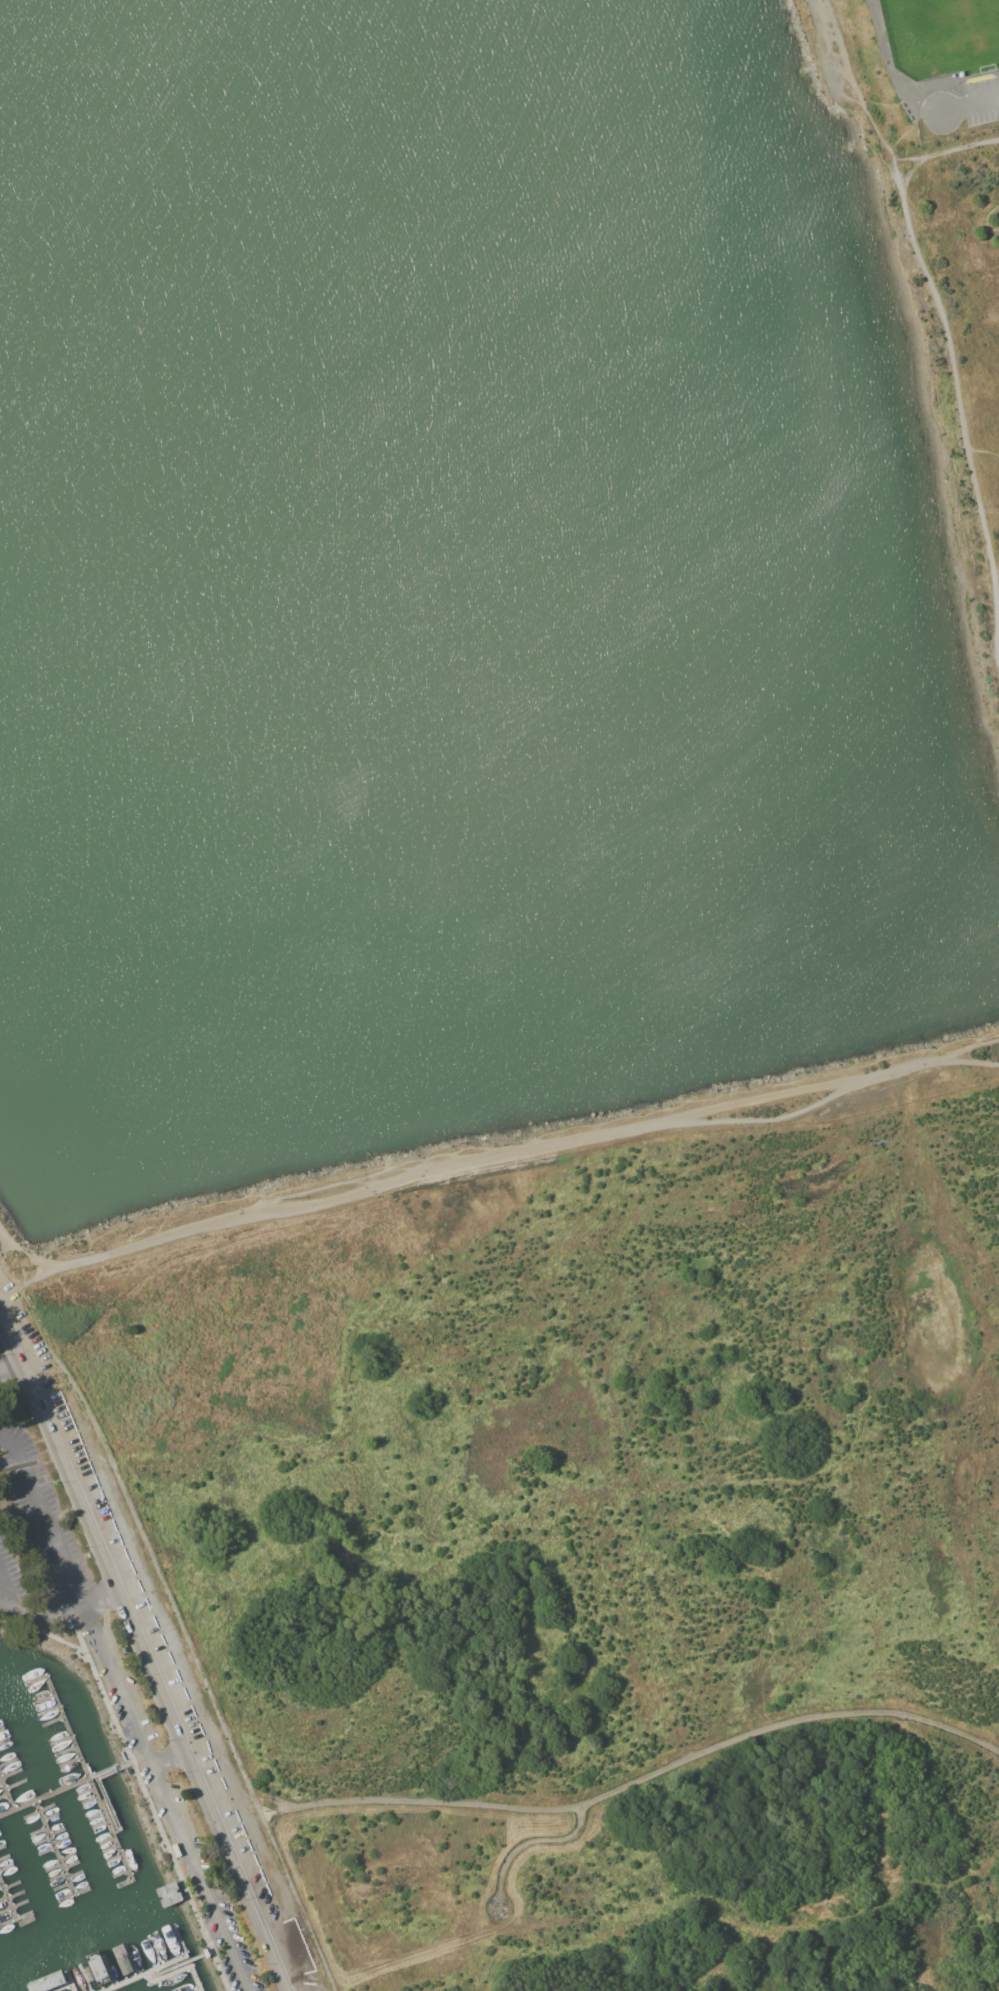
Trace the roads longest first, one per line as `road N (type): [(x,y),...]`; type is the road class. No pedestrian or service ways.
road 1 (track): [(0,1232),(38,1283),(998,1042)]
road 2 (residential): [(0,1320),(285,1990)]

